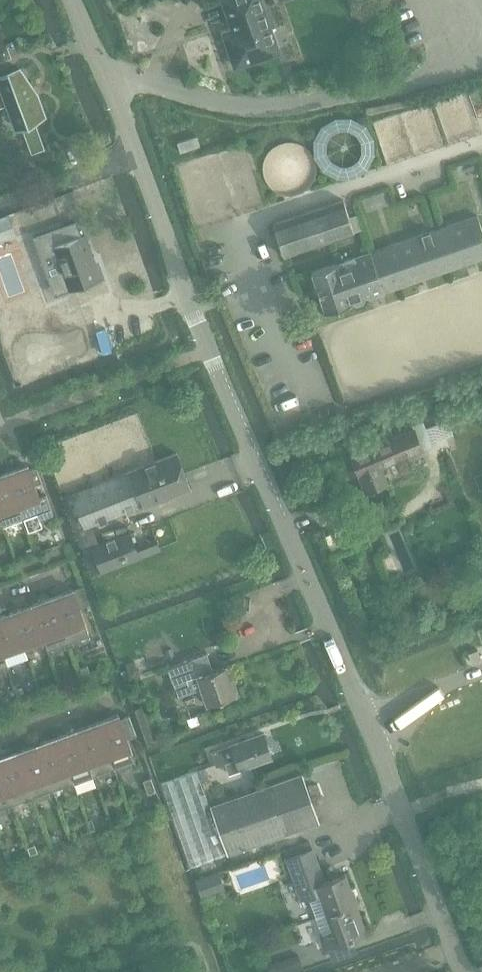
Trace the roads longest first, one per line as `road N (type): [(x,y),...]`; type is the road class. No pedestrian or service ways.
road 1 (tertiary): [(466,971),(364,711),(191,315),(69,0)]

